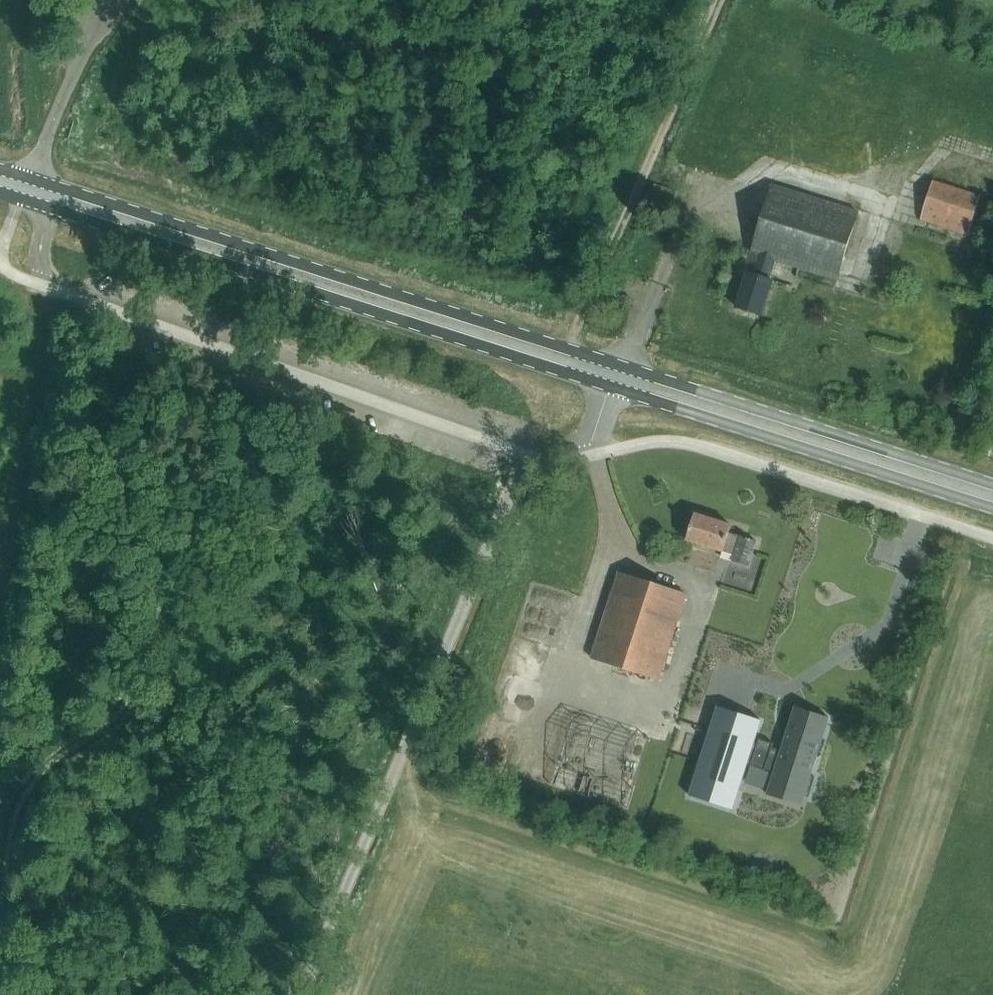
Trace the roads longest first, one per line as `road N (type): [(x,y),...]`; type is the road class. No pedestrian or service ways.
road 1 (secondary): [(23,199),(992,509)]
road 2 (secondary): [(992,484),(32,179)]
road 3 (unclassified): [(43,285),(525,454),(558,461),(594,455)]
road 4 (track): [(568,349),(720,0)]
road 5 (track): [(511,488),(387,789)]
road 6 (track): [(387,789),(302,994)]
road 7 (unclassified): [(32,179),(110,0)]
road 8 (track): [(50,127),(35,110),(27,0)]

